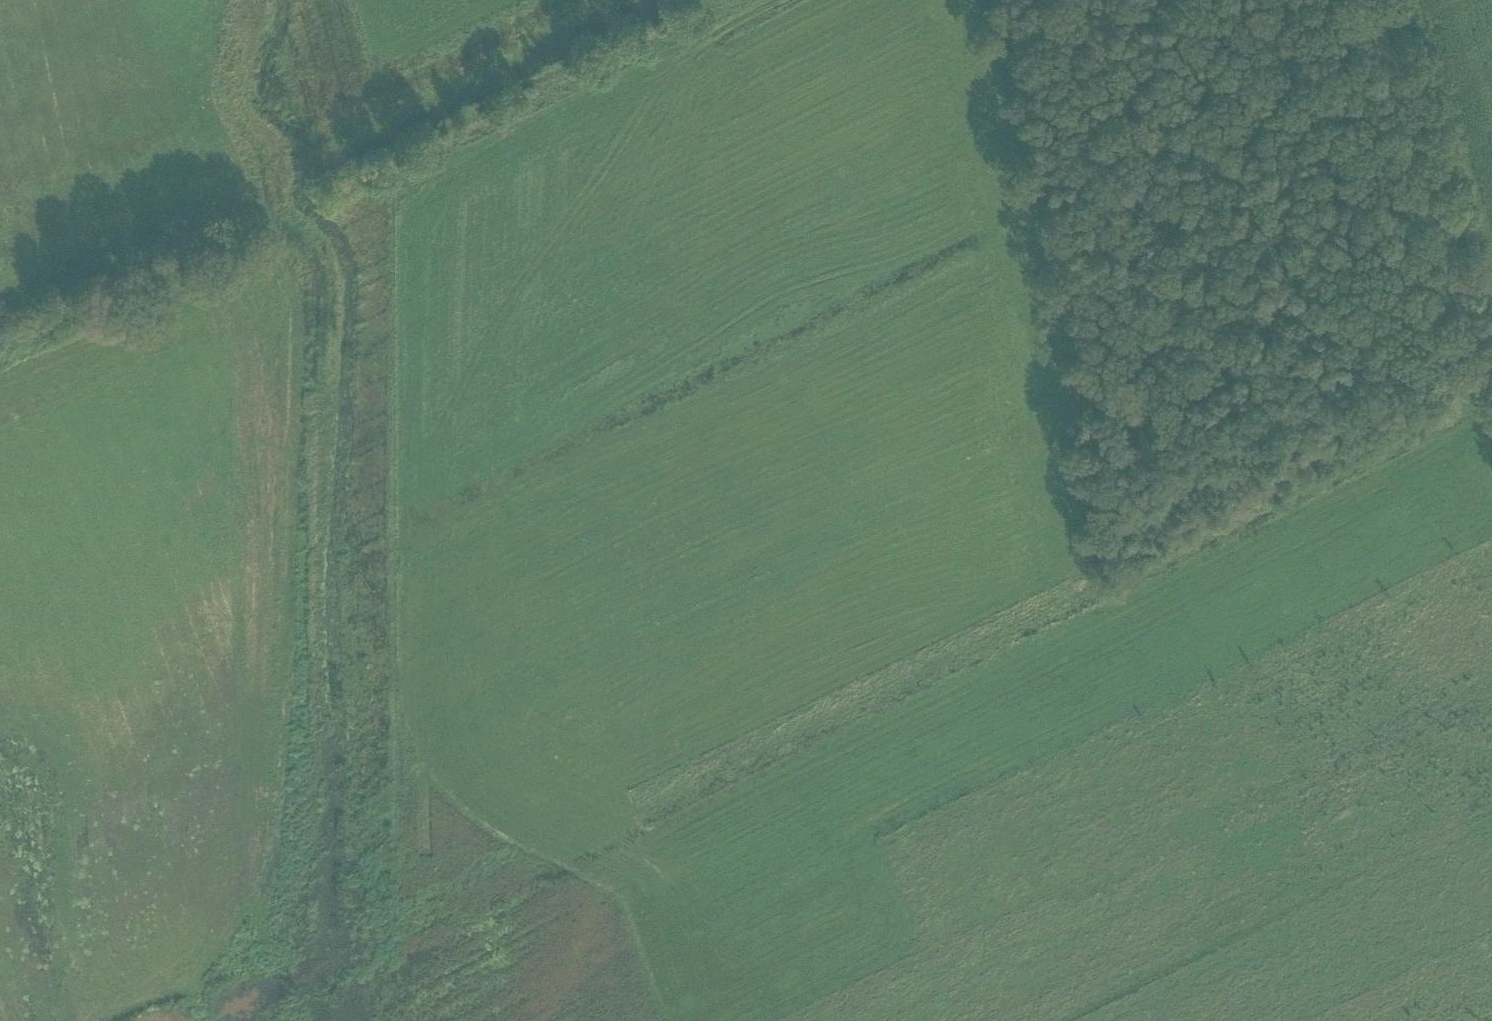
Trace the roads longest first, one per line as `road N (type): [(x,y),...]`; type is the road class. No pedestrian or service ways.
road 1 (tertiary): [(1491,353),(1375,0)]

